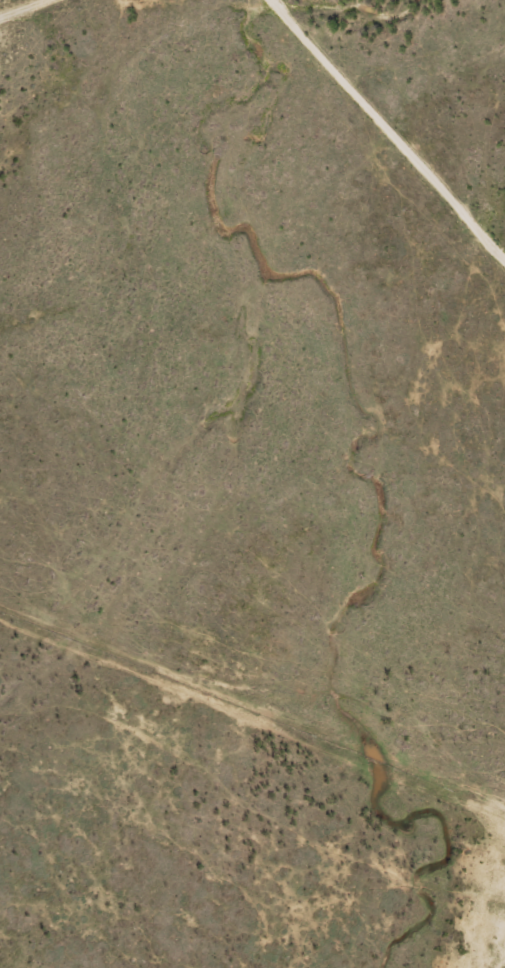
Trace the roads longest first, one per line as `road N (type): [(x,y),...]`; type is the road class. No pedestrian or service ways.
road 1 (track): [(0,601),(129,660),(440,746),(504,780)]
road 2 (track): [(504,310),(226,0)]

